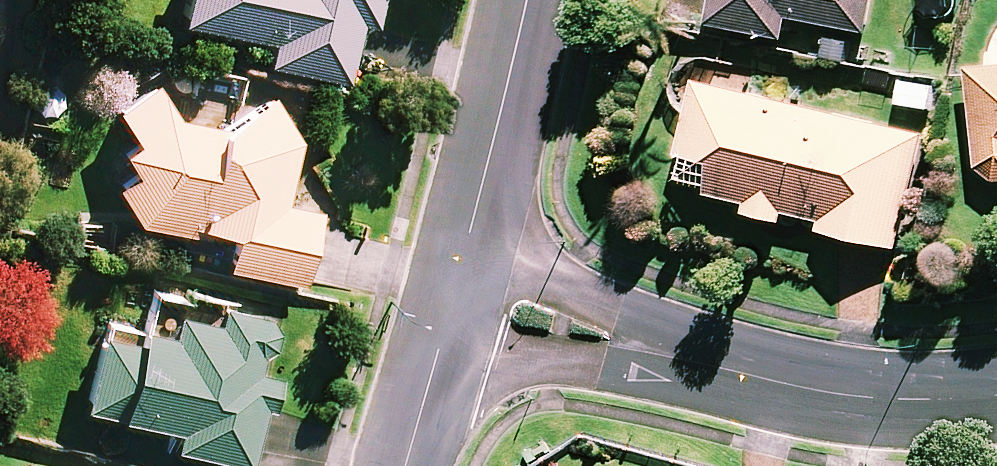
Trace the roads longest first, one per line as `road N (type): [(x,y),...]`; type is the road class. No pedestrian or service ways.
road 1 (residential): [(455,294),(653,353),(848,396),(996,395)]
road 2 (residential): [(521,0),(455,294)]
road 3 (residential): [(455,294),(403,465)]

